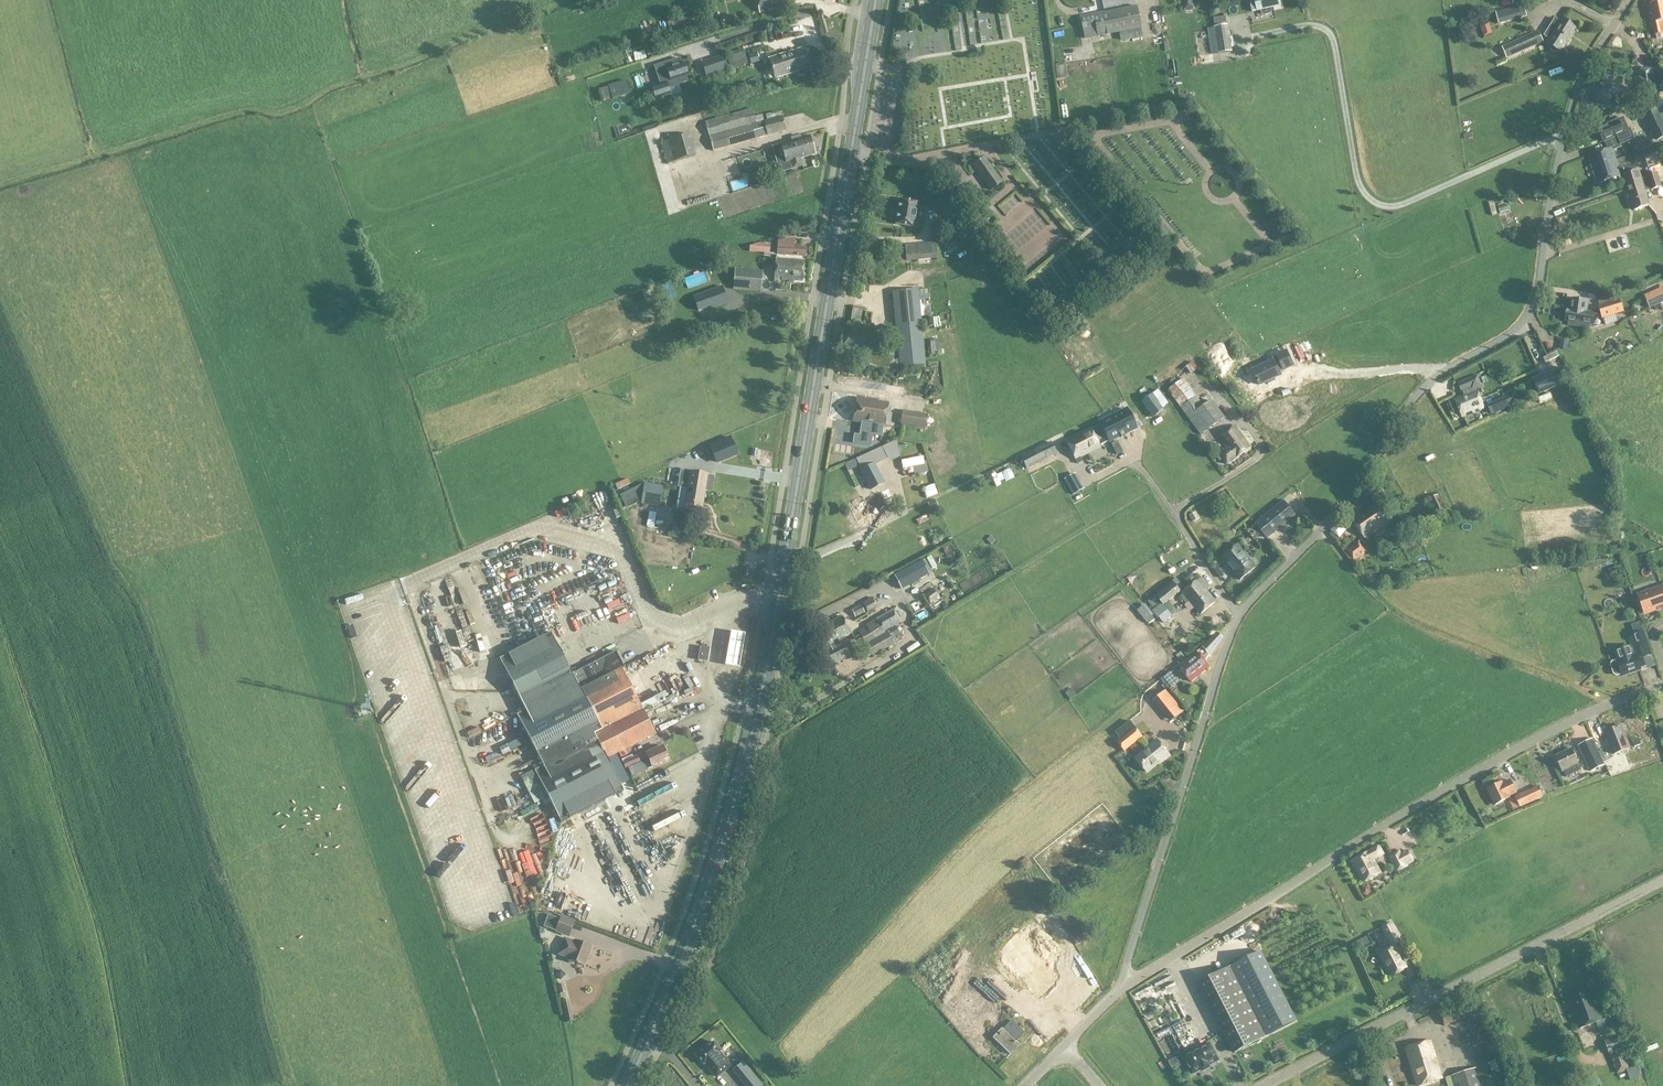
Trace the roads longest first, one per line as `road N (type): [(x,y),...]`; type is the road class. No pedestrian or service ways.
road 1 (unclassified): [(1128,986),(1127,960),(1239,617),(1340,510),(1421,389),(1526,317),(1572,106),(1630,0)]
road 2 (primary): [(627,1085),(715,870),(753,730),(876,0)]
road 3 (unclassified): [(1128,986),(1512,752),(1662,687)]
road 4 (unclassified): [(1263,1085),(1662,882)]

